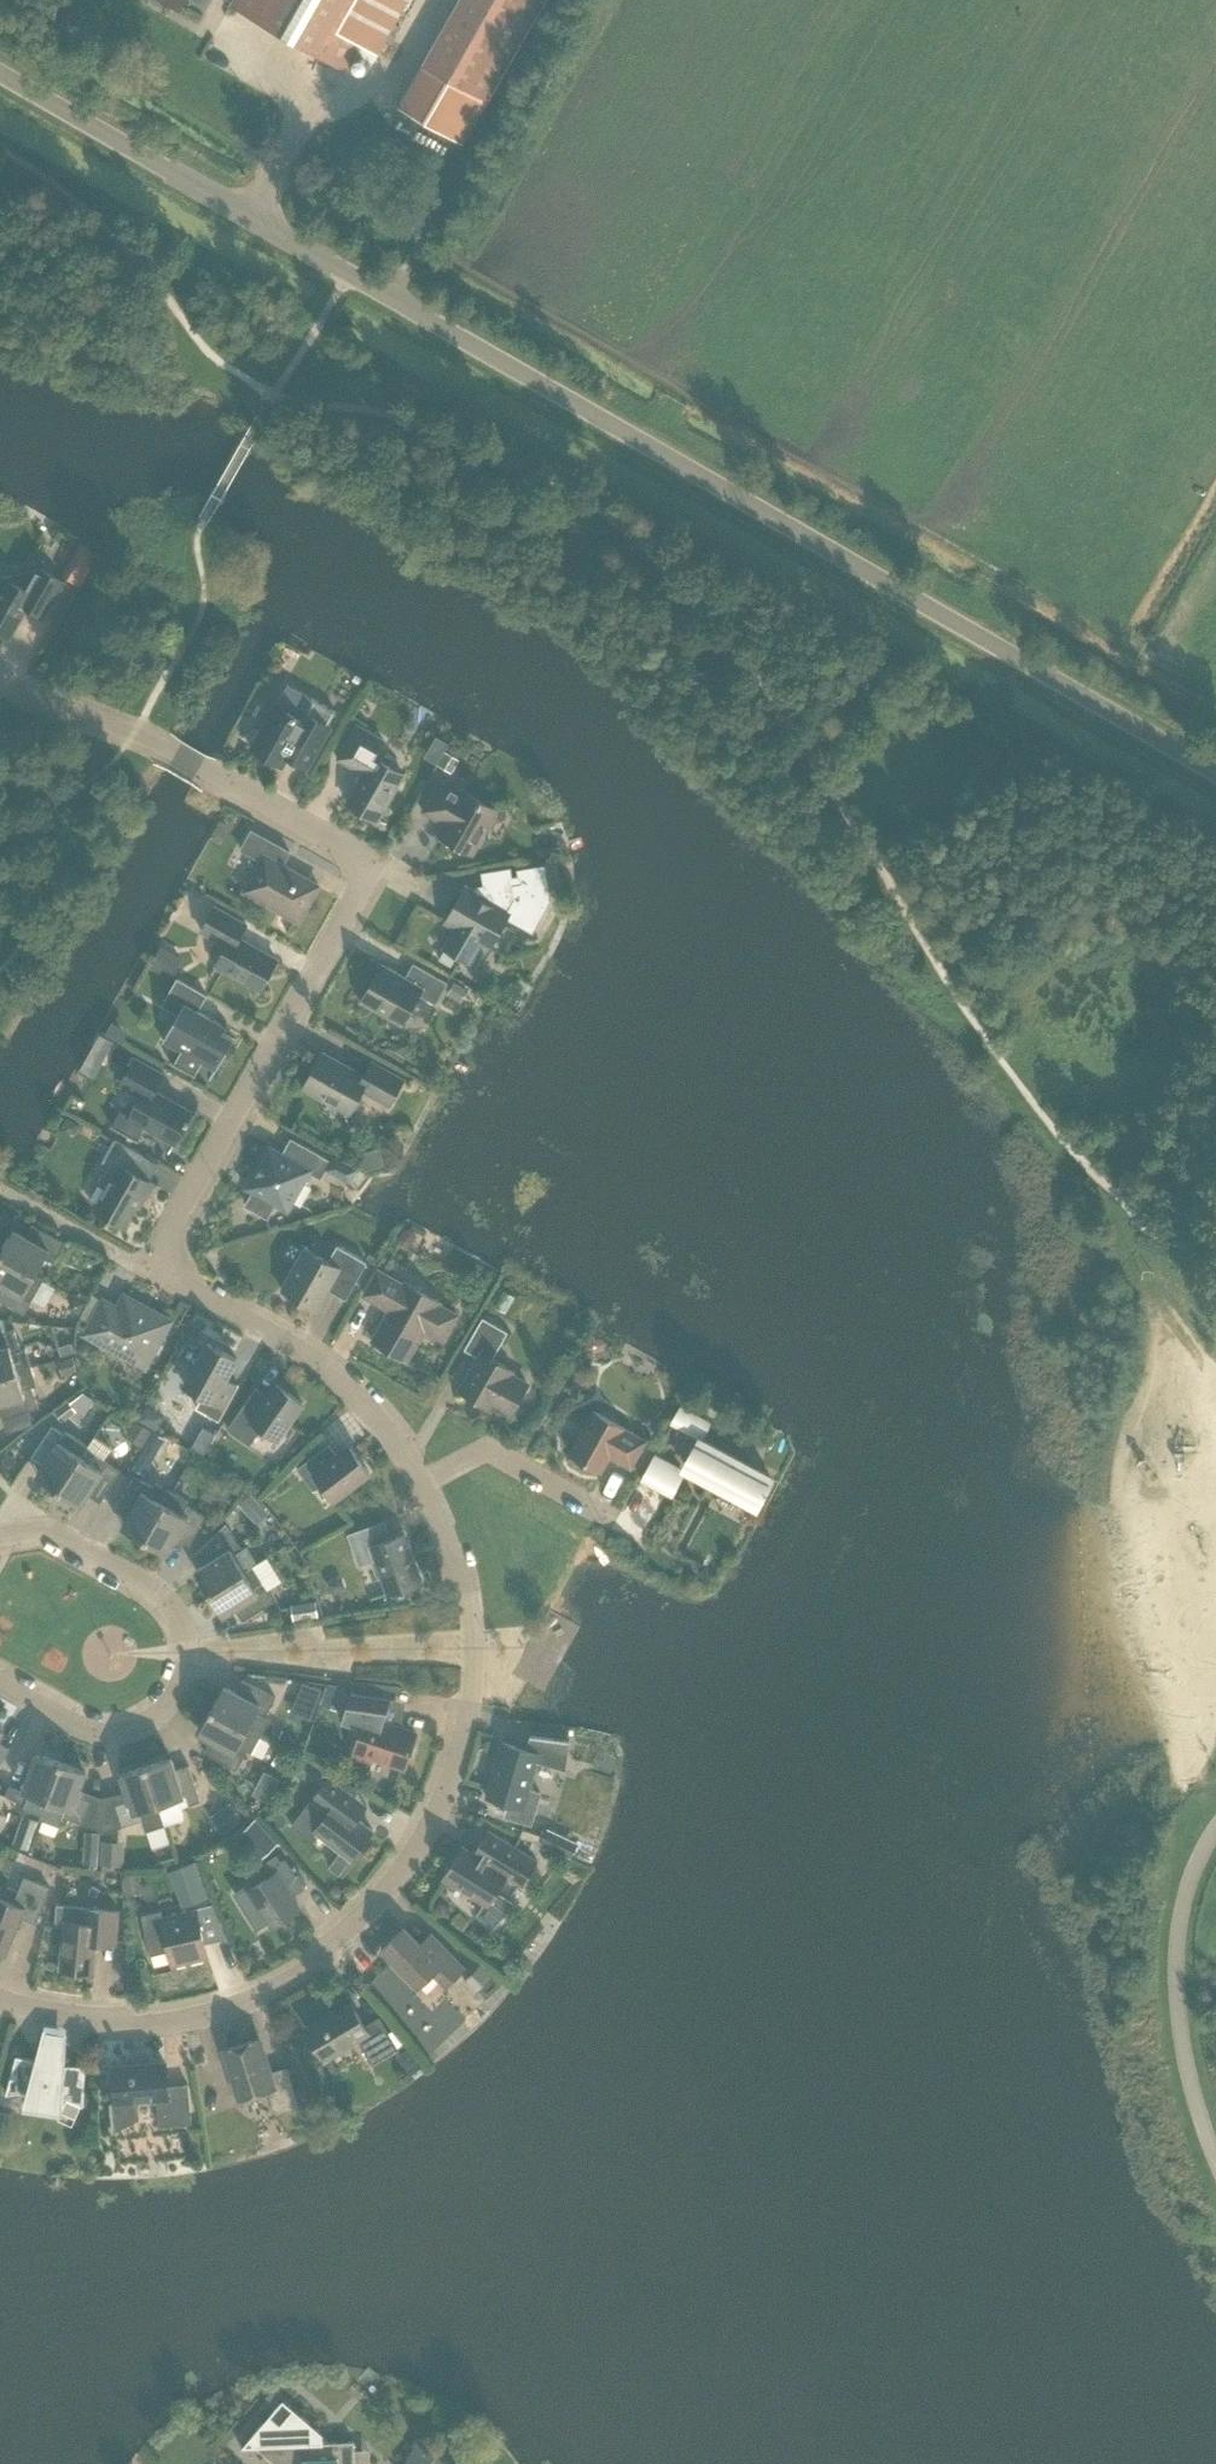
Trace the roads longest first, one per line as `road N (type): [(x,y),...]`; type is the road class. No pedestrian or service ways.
road 1 (unclassified): [(1215,772),(0,73)]
road 2 (residential): [(425,1484),(352,1396),(251,1326),(152,1273),(363,883),(361,862),(346,848),(174,749)]
road 3 (residential): [(0,1999),(49,2014),(157,2023),(238,2006),(325,1955),(388,1893),(433,1823),(464,1747),(473,1656)]
road 4 (residential): [(1215,2157),(1196,2102),(1177,1978),(1187,1889),(1215,1829)]
road 5 (residential): [(473,1656),(182,1663)]
road 6 (residential): [(0,1538),(29,1537),(170,1612),(182,1663)]
road 7 (residential): [(182,1663),(171,1701),(146,1731),(108,1740),(76,1732),(0,1687)]
road 8 (residential): [(604,1519),(498,1460),(476,1457),(425,1484)]
road 9 (residential): [(0,673),(174,749)]
road 10 (residential): [(473,1656),(469,1599),(425,1484)]

